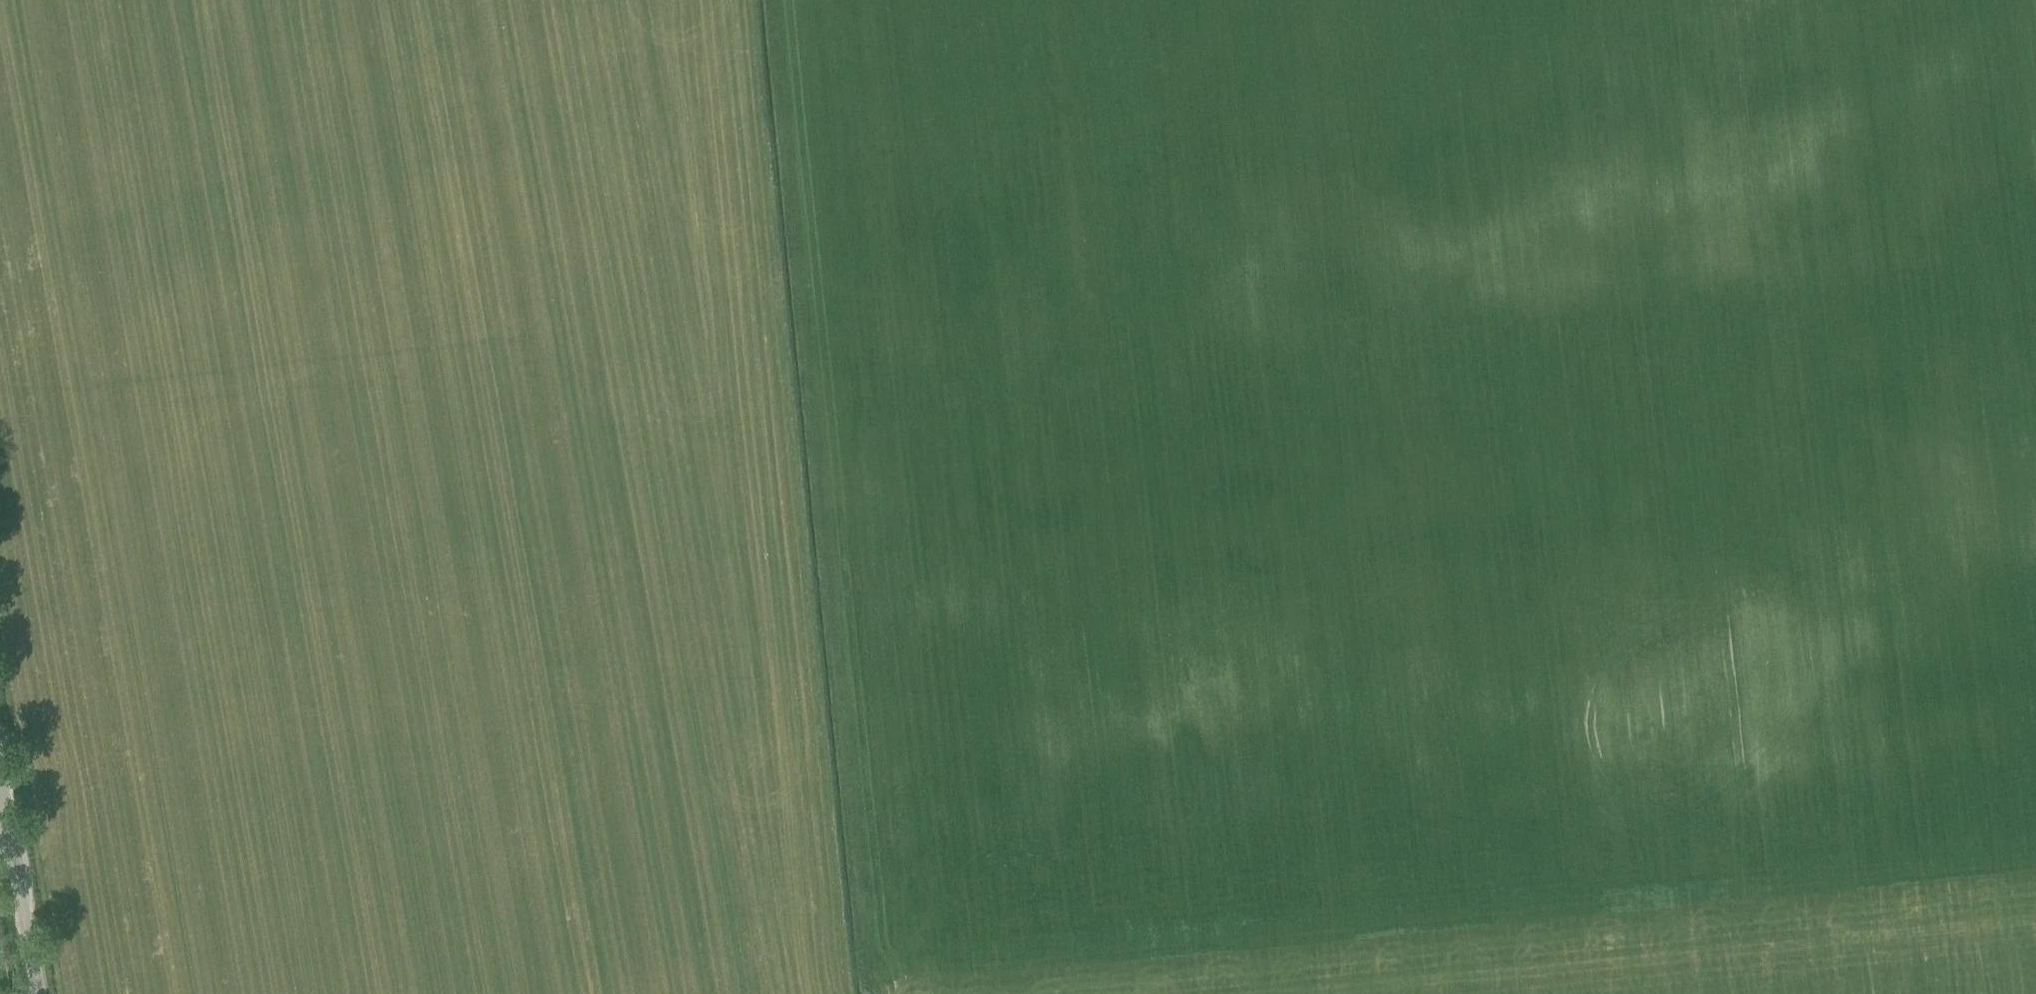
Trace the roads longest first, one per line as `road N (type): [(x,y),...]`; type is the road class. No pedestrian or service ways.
road 1 (unclassified): [(37,993),(0,793)]

